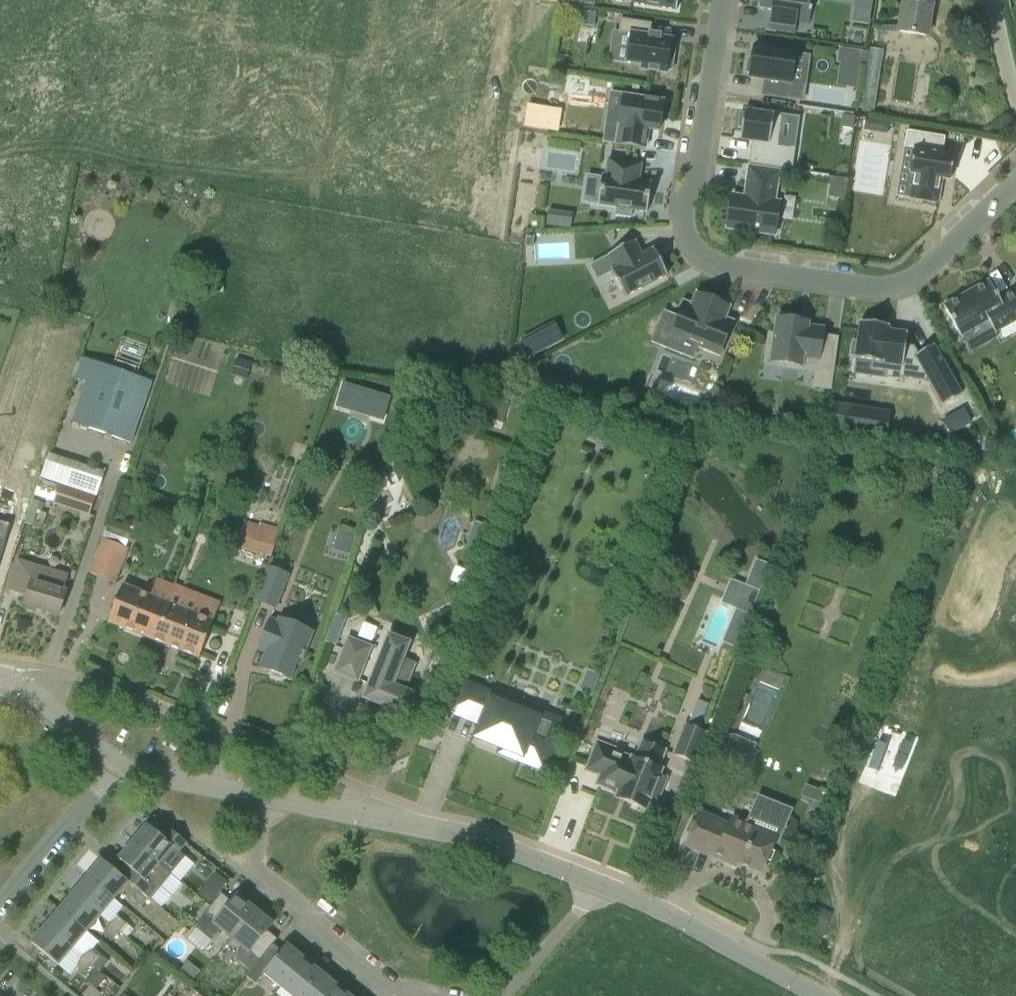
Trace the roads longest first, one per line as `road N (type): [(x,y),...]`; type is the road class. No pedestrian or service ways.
road 1 (residential): [(1015,186),(926,270),(886,288),(701,259),(690,245),(686,202),(696,185),(723,0)]
road 2 (residential): [(594,886),(473,839),(268,800)]
road 3 (residential): [(403,995),(319,932),(307,911),(254,867),(268,800)]
road 4 (unclassified): [(815,995),(660,912),(594,886)]
road 5 (residential): [(0,908),(115,769)]
road 6 (residential): [(268,800),(115,769)]
road 7 (residential): [(115,769),(0,681)]
road 8 (residential): [(594,886),(506,995)]

